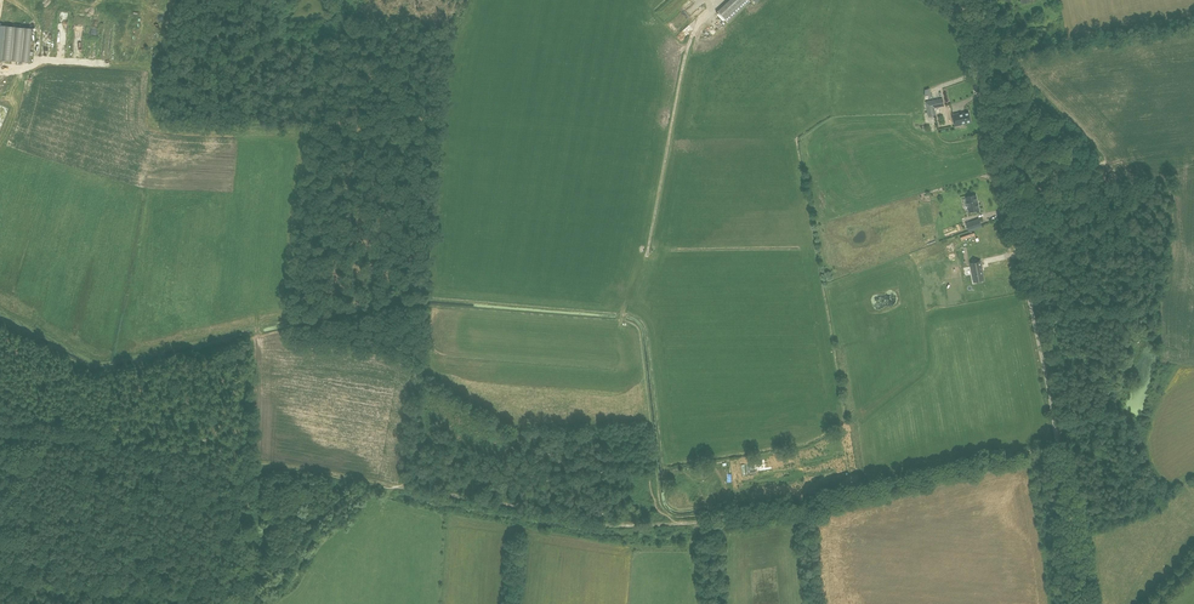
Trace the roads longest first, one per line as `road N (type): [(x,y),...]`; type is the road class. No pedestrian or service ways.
road 1 (unclassified): [(1088,603),(967,0)]
road 2 (track): [(612,523),(797,509),(1057,442)]
road 3 (track): [(399,487),(612,523)]
road 4 (track): [(1193,19),(1003,53)]
road 5 (track): [(399,487),(235,456)]

